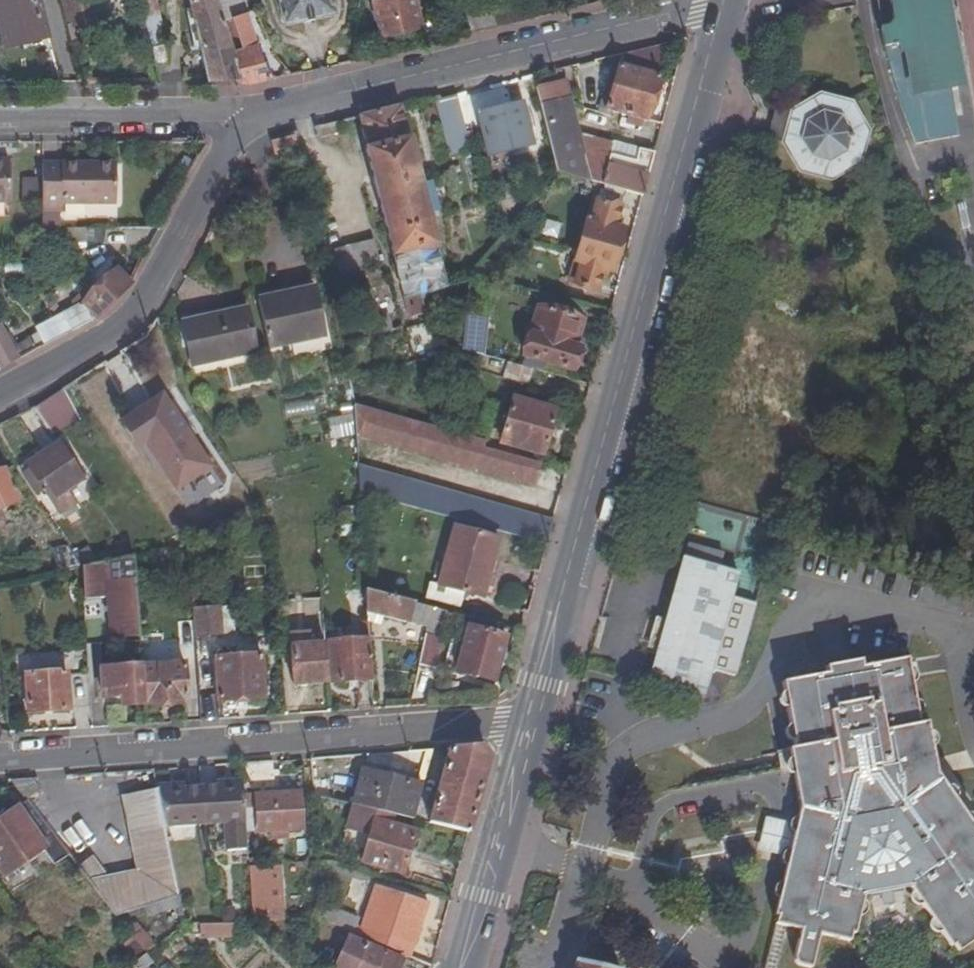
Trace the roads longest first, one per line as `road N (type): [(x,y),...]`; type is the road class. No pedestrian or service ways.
road 1 (secondary): [(528,731),(726,6)]
road 2 (residential): [(0,760),(499,723),(528,731)]
road 3 (tertiary): [(245,123),(726,6)]
road 4 (tertiary): [(245,123),(133,314),(0,396)]
road 5 (secondary): [(462,967),(528,731)]
road 6 (tertiary): [(0,118),(245,123)]

